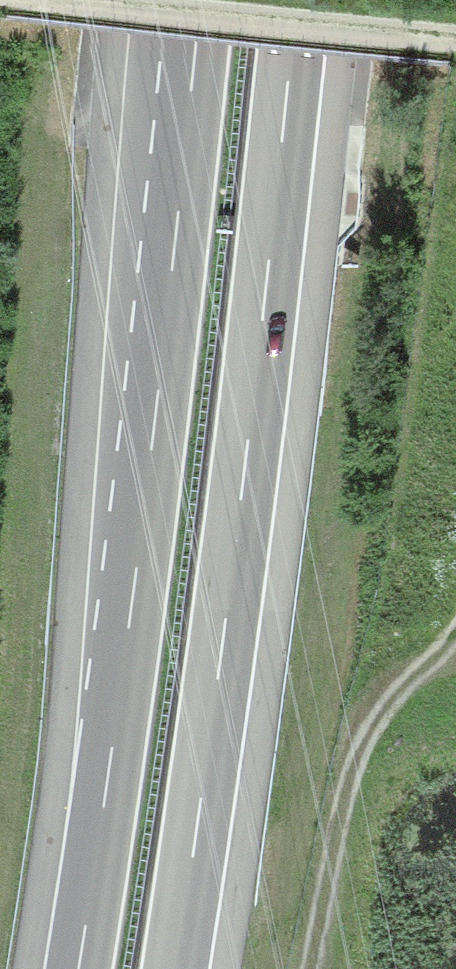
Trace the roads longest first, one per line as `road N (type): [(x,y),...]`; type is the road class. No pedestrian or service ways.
road 1 (motorway): [(175,968),(298,0)]
road 2 (motorway): [(200,0),(129,623),(78,968)]
road 3 (track): [(0,2),(455,34)]
road 4 (track): [(312,968),(364,733),(455,623)]

